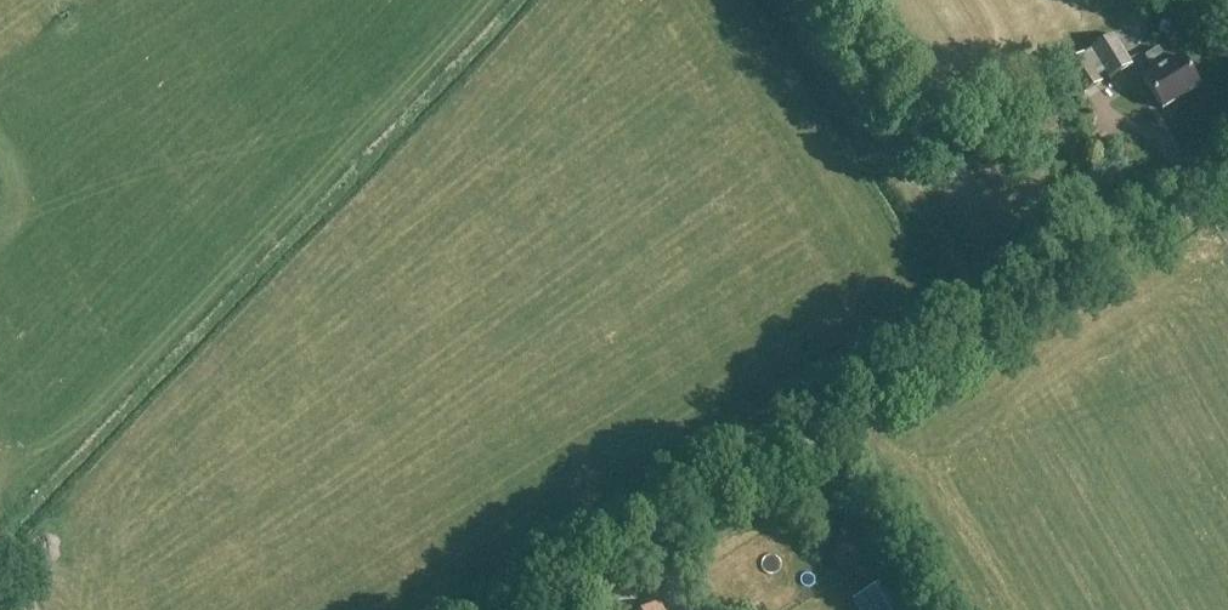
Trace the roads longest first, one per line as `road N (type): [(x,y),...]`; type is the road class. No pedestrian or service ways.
road 1 (unclassified): [(529,609),(1227,180)]

